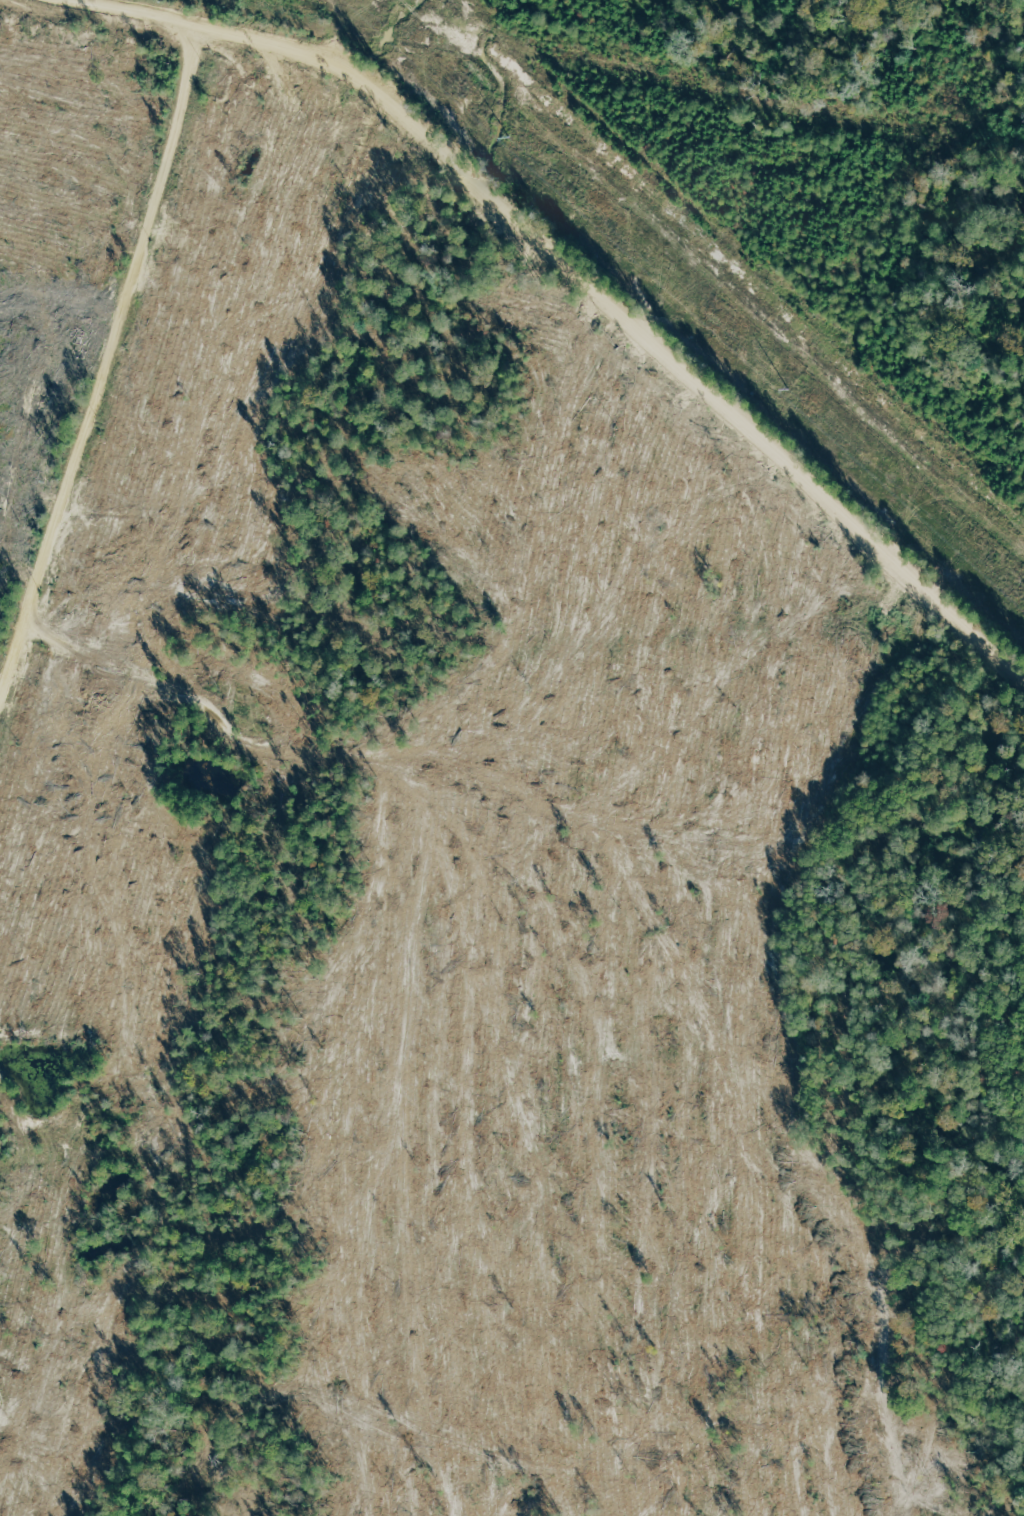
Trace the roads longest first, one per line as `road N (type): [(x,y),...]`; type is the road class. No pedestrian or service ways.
road 1 (residential): [(1023,674),(595,285),(408,71),(197,25),(132,0)]

